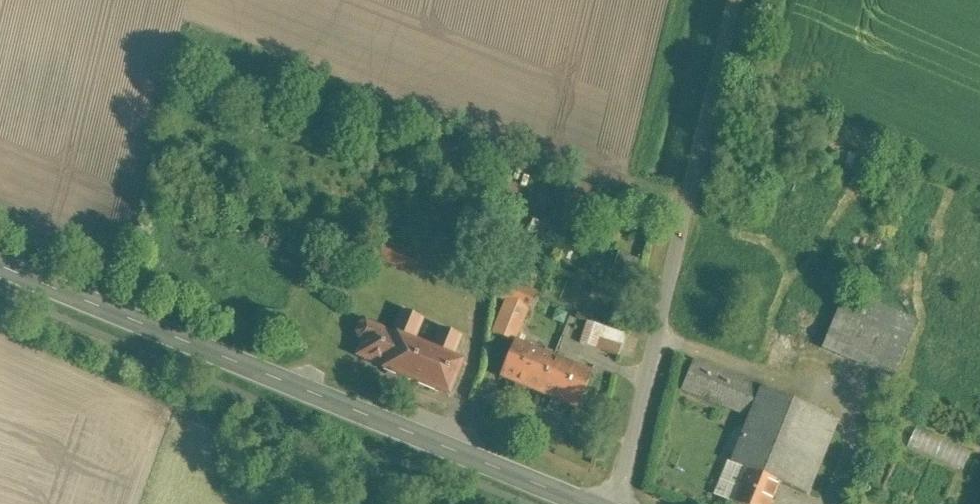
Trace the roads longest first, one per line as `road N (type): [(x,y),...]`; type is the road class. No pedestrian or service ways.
road 1 (secondary): [(578,503),(0,268)]
road 2 (unclassified): [(618,503),(736,0)]

